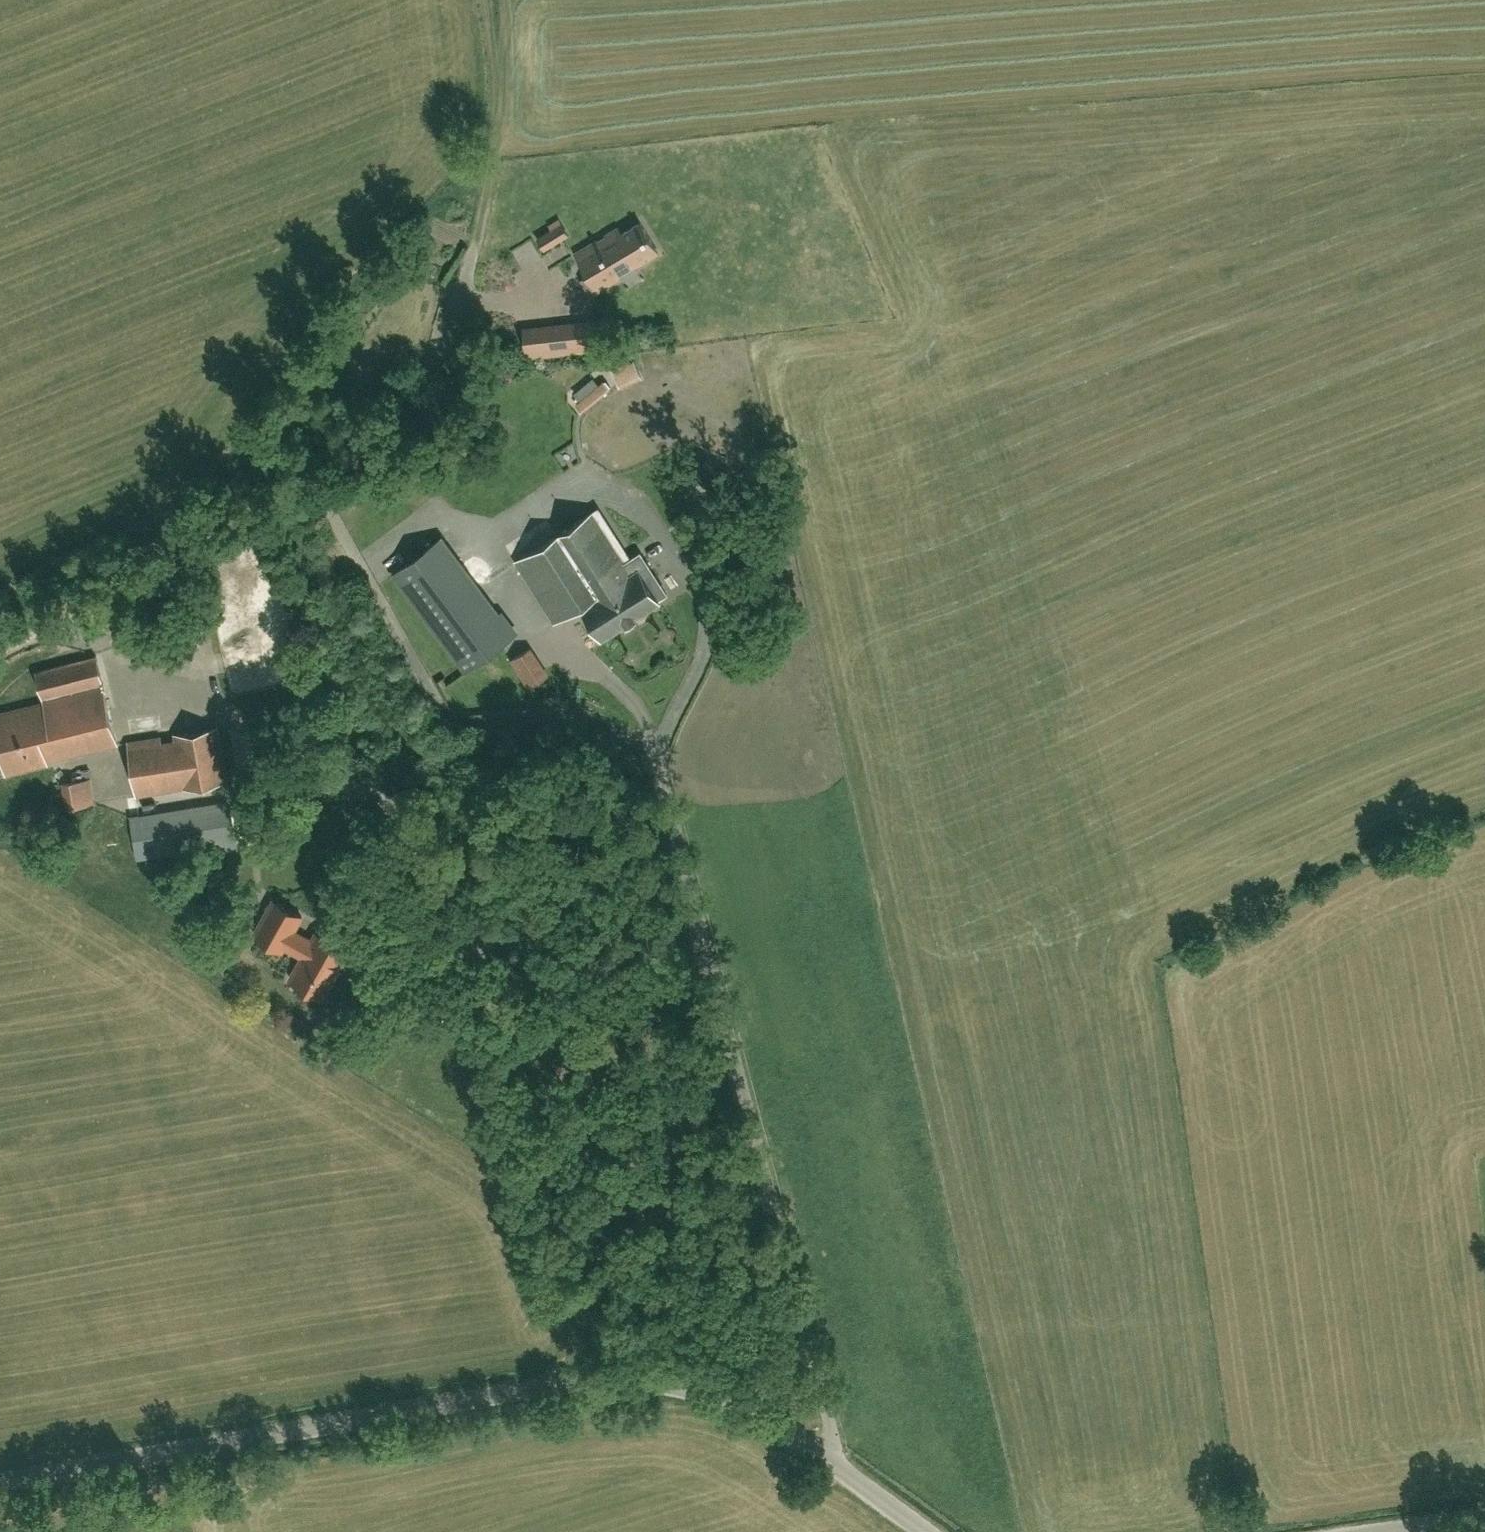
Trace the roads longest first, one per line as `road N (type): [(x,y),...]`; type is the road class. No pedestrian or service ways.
road 1 (unclassified): [(929,1531),(723,1396),(679,1387),(514,1392),(0,1489)]
road 2 (track): [(0,651),(153,566)]

